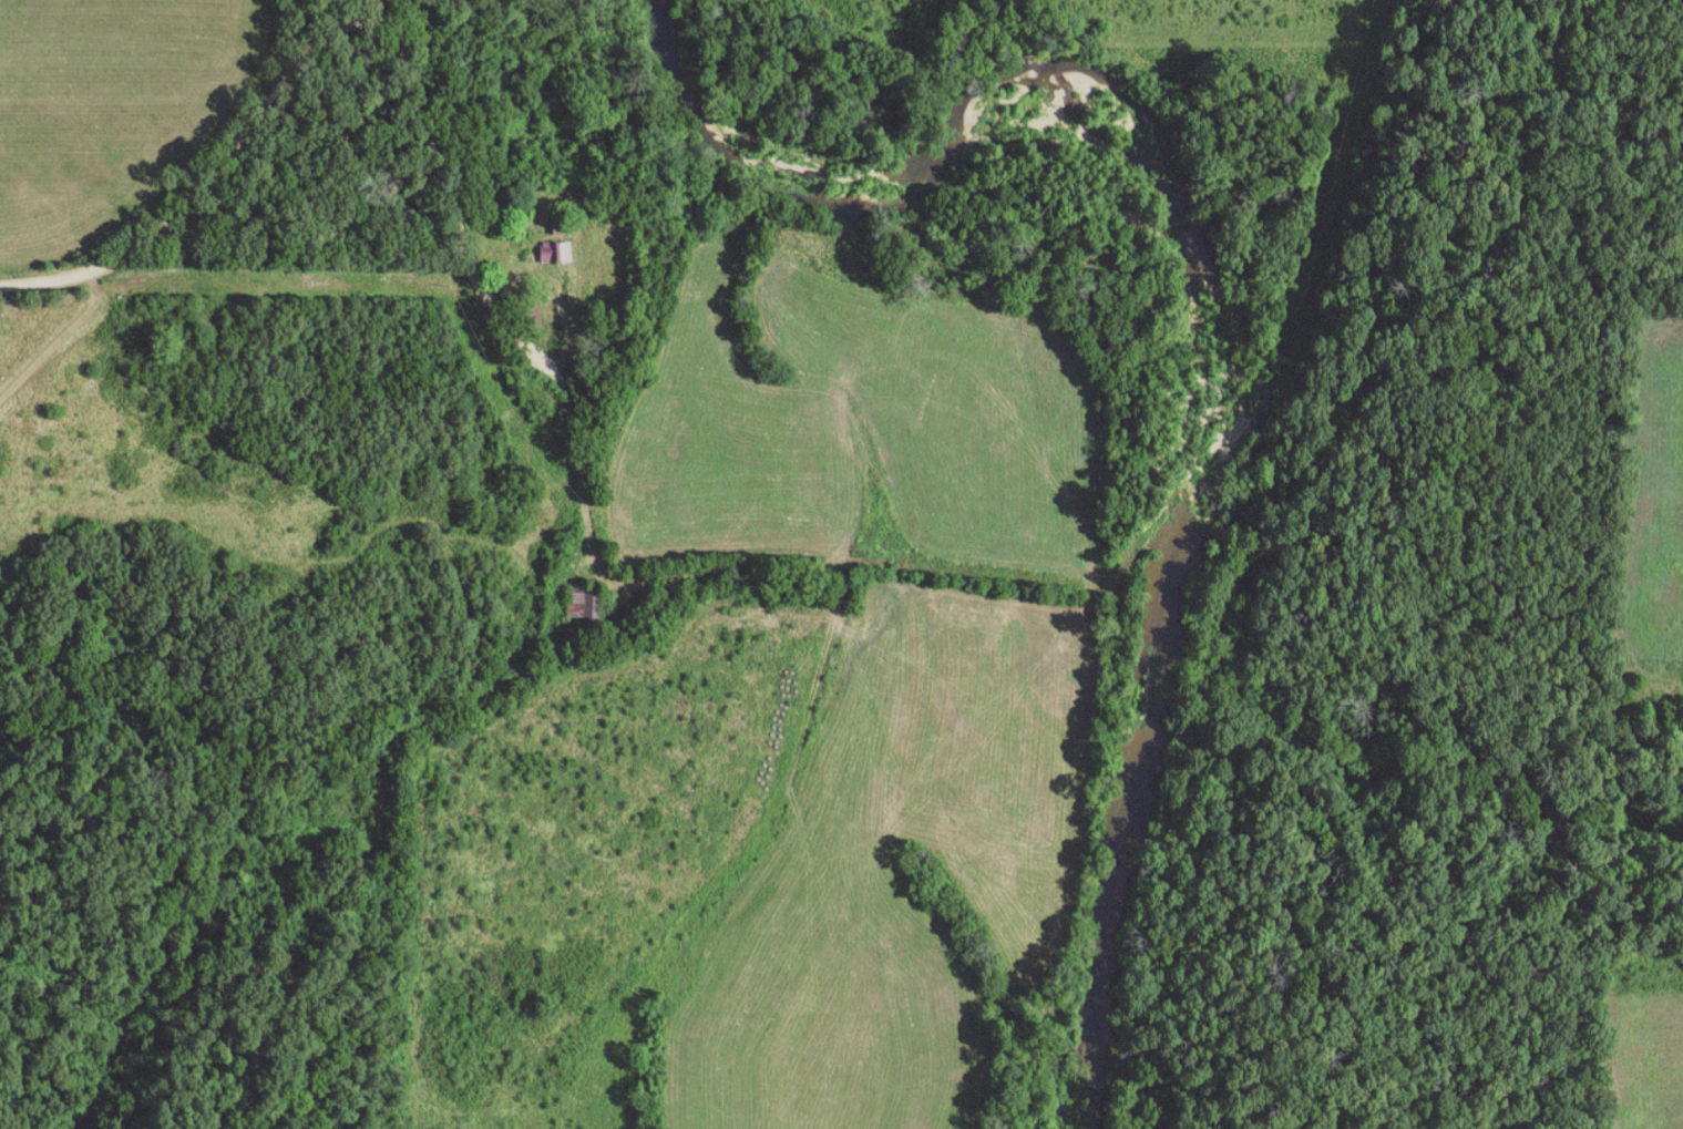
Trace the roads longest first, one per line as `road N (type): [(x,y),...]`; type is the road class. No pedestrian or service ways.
road 1 (residential): [(85,281),(415,284),(490,302),(569,379),(599,556),(628,586),(706,573),(884,564),(1107,589),(1117,583),(1145,512)]

